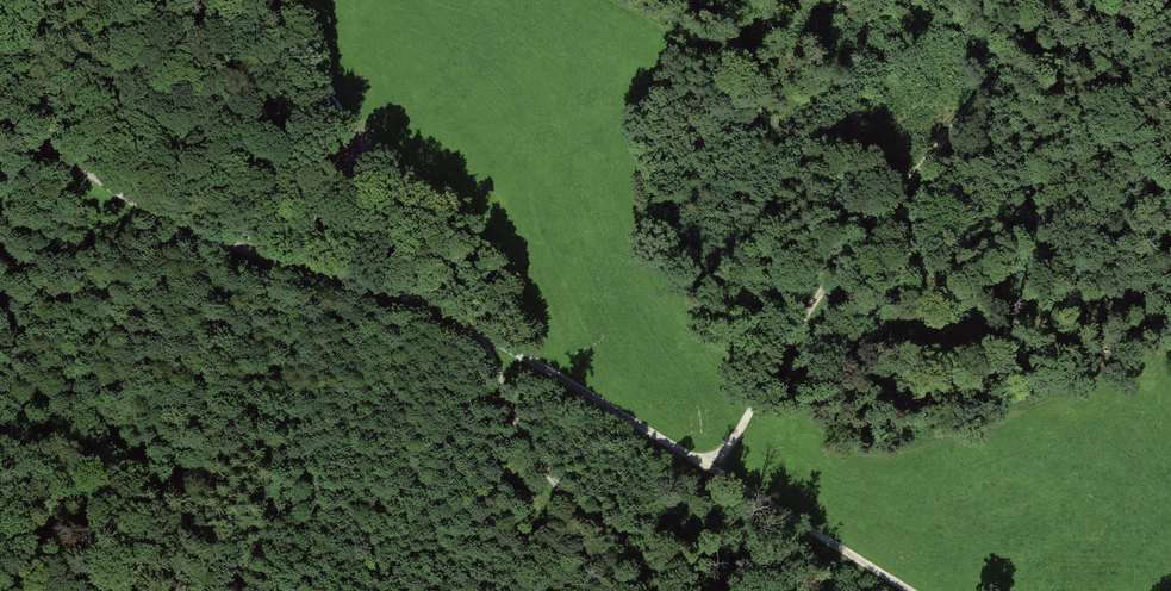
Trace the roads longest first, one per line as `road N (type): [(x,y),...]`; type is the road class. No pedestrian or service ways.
road 1 (track): [(695,459),(727,448),(848,255),(1055,0)]
road 2 (track): [(466,326),(435,308),(149,213),(88,176),(31,125),(0,82)]
road 3 (track): [(909,590),(466,326)]
road 4 (track): [(664,590),(554,481),(466,326)]

